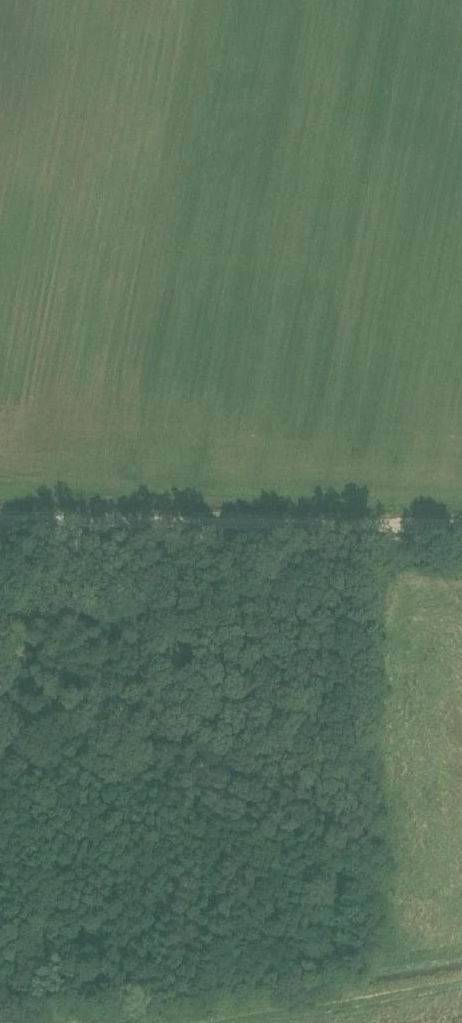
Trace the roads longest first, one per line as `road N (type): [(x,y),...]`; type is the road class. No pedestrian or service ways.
road 1 (track): [(0,520),(461,525)]

